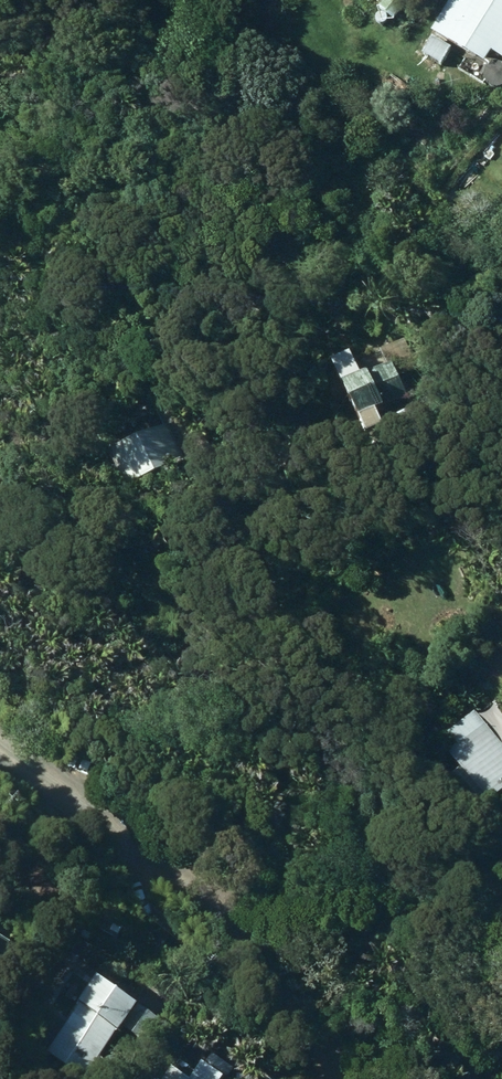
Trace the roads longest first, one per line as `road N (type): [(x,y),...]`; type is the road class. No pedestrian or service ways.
road 1 (residential): [(0,746),(243,935),(346,1078)]

